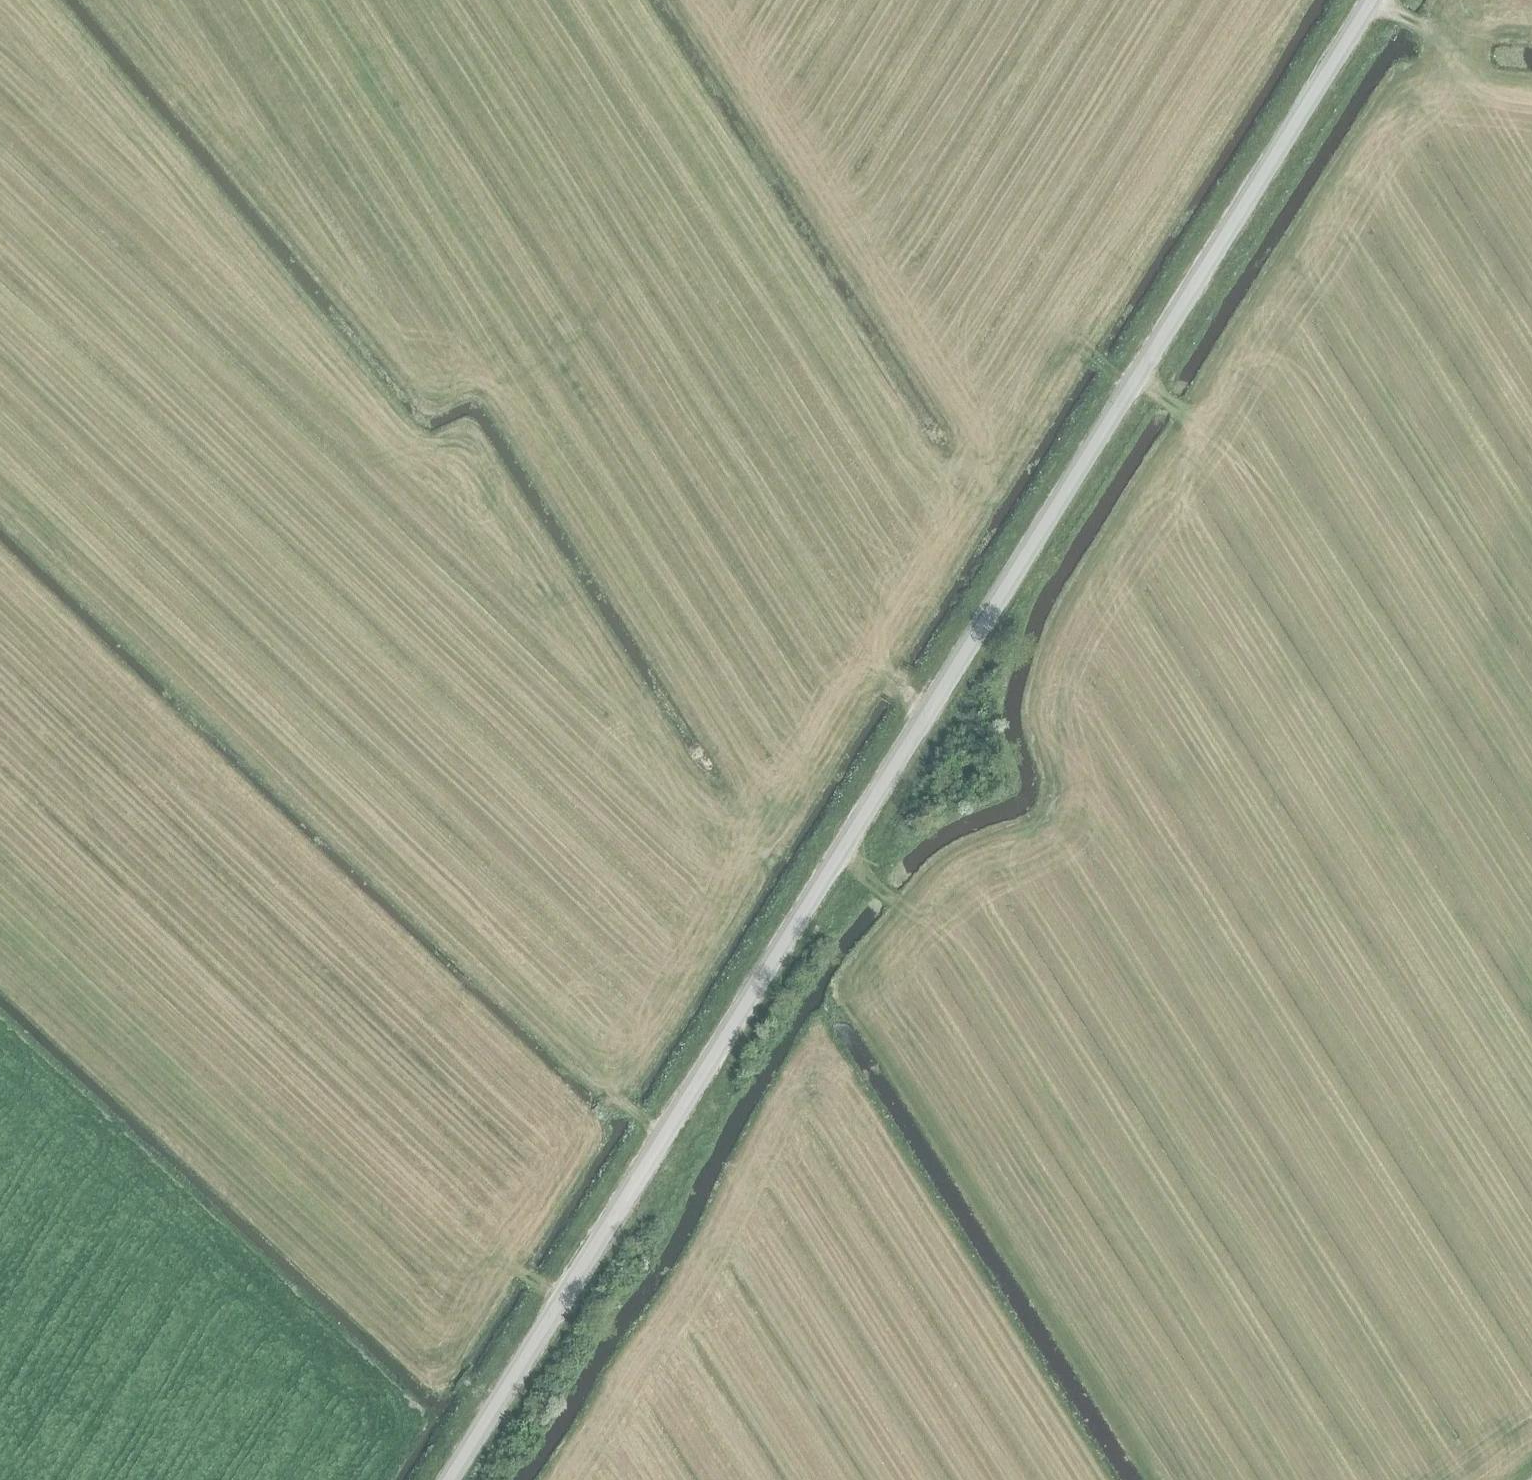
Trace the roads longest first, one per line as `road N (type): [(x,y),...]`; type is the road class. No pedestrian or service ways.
road 1 (tertiary): [(450,1479),(1377,0)]

